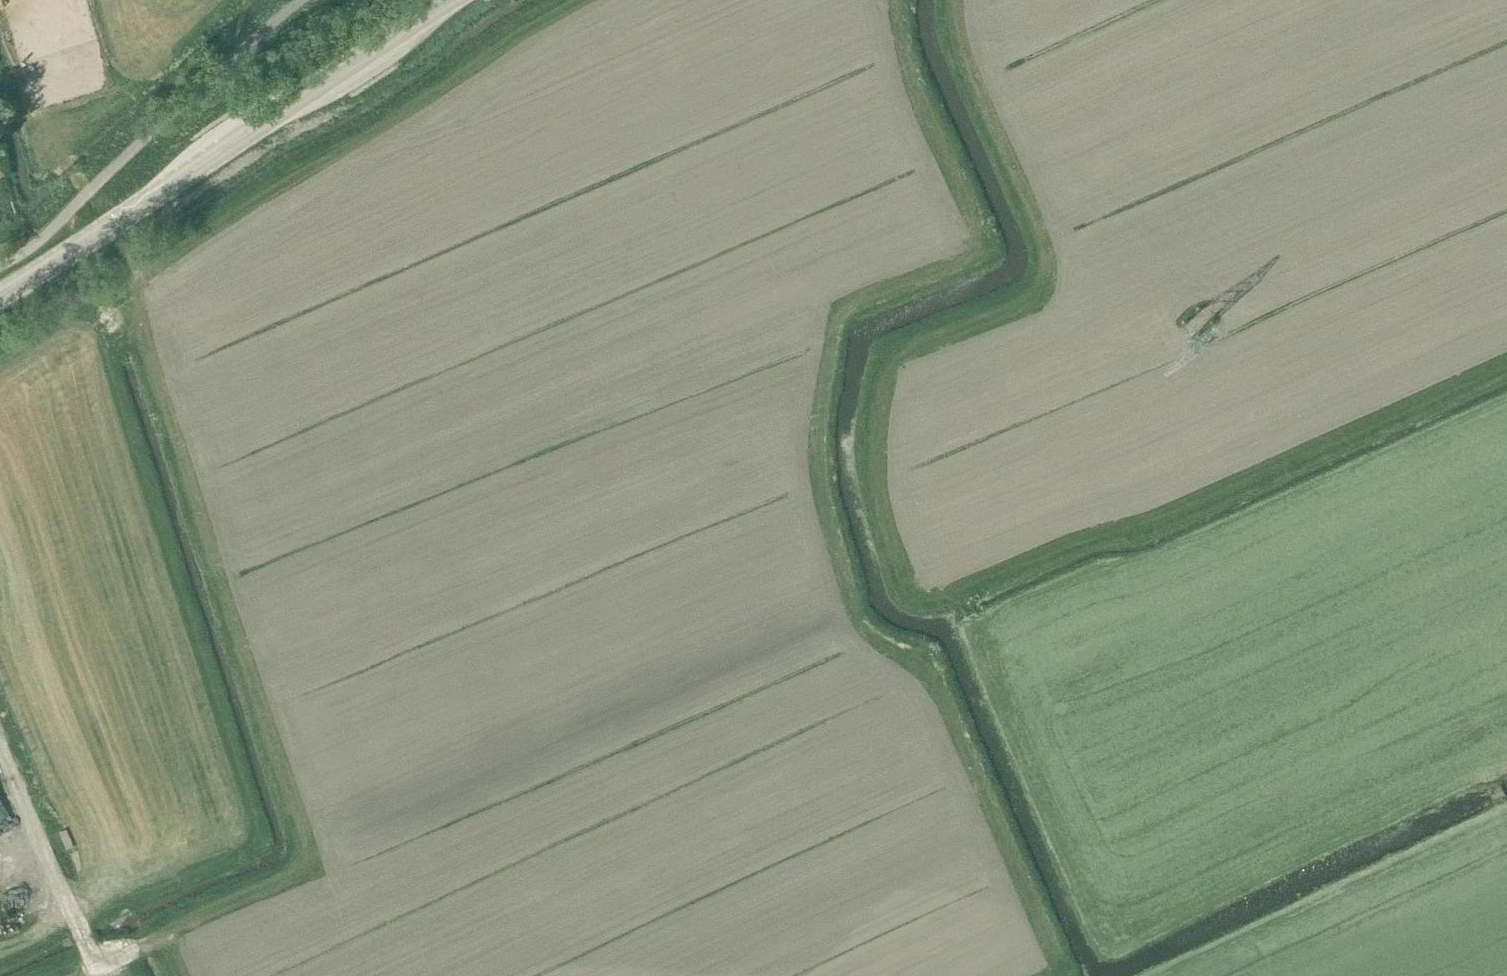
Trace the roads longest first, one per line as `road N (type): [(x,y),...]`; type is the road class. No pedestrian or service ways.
road 1 (secondary): [(0,296),(450,0)]
road 2 (track): [(0,752),(96,964)]

